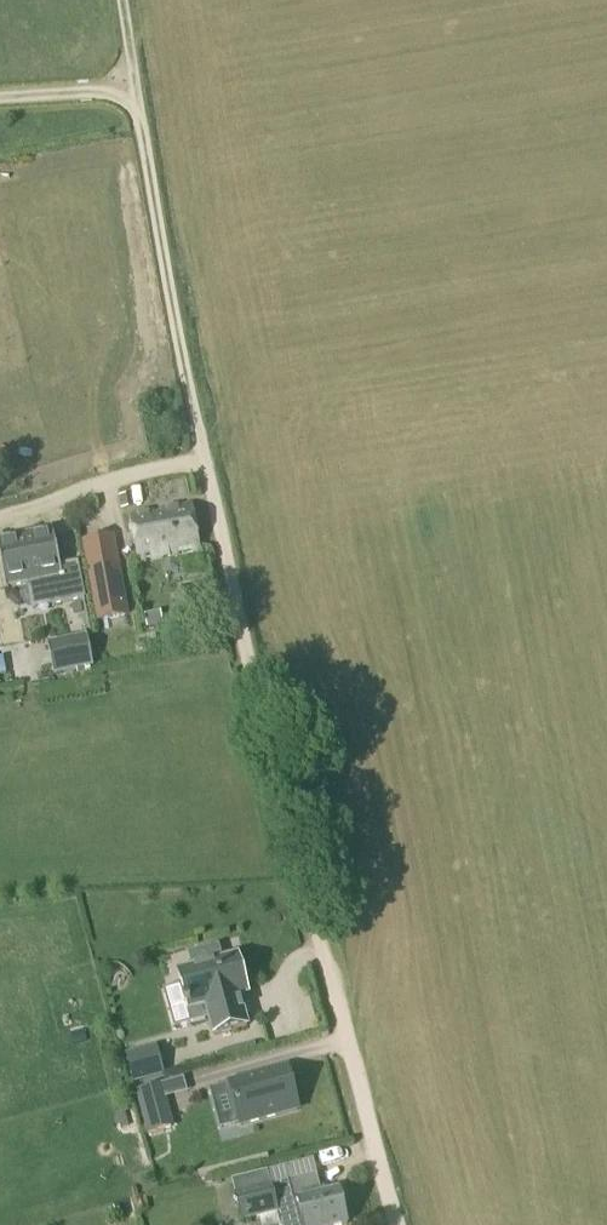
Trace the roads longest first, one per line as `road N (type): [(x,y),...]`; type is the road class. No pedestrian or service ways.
road 1 (unclassified): [(394,1224),(296,870),(203,459)]
road 2 (track): [(203,459),(138,471),(0,518)]

